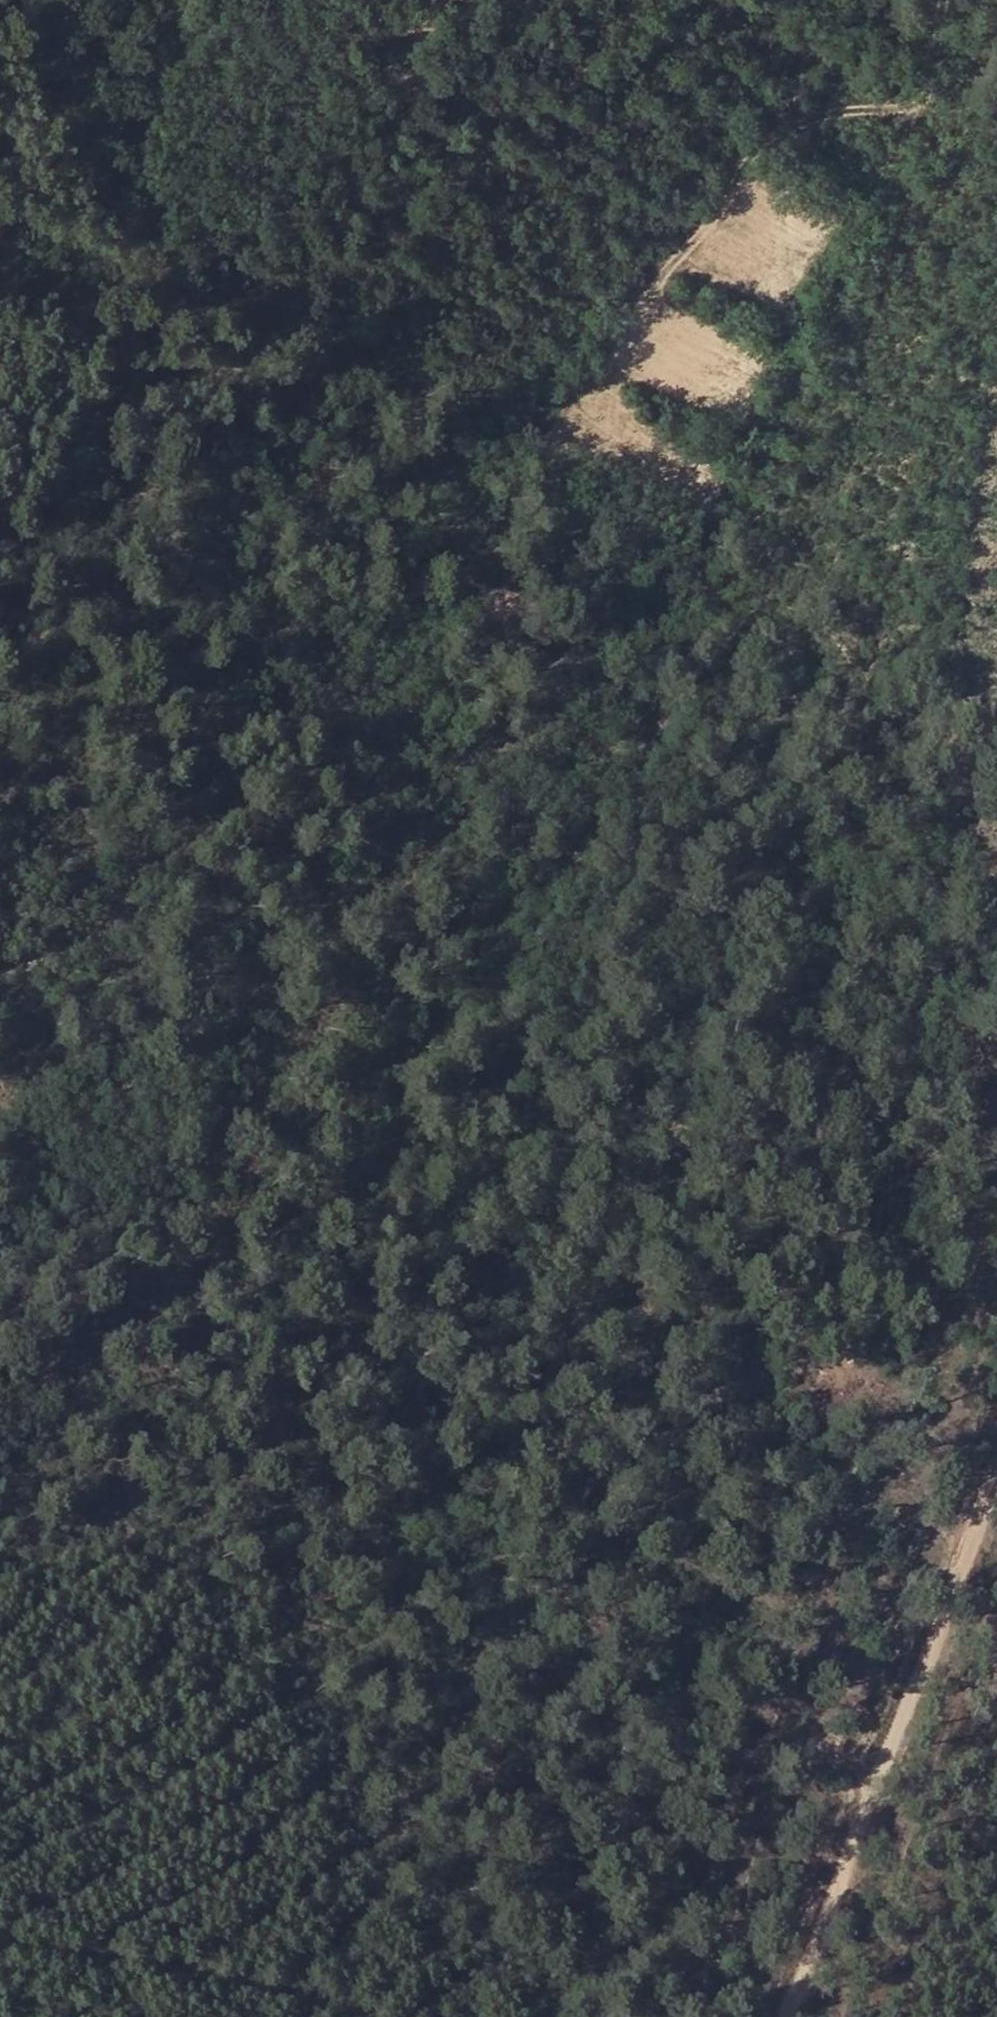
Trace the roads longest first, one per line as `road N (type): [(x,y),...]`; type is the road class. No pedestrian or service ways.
road 1 (track): [(757,2016),(996,1476)]

